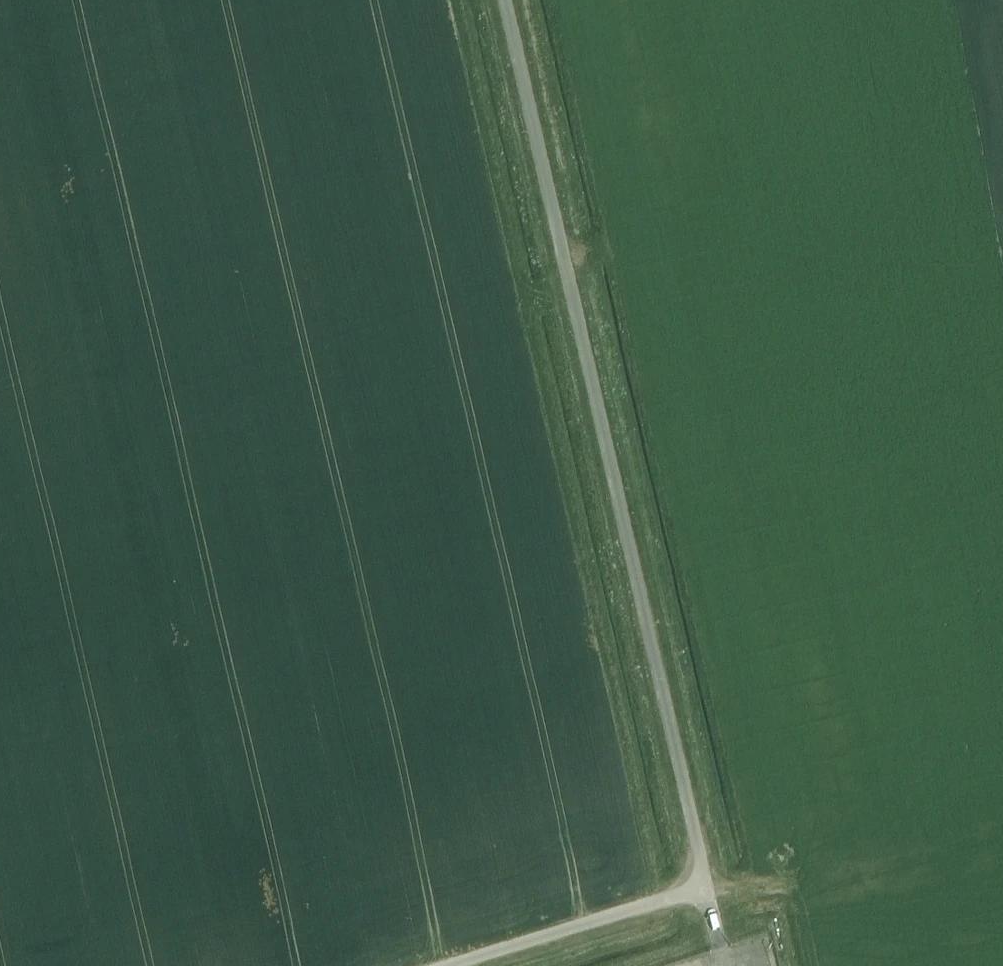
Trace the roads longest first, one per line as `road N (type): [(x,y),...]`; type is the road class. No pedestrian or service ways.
road 1 (unclassified): [(465,965),(703,897),(501,0)]

